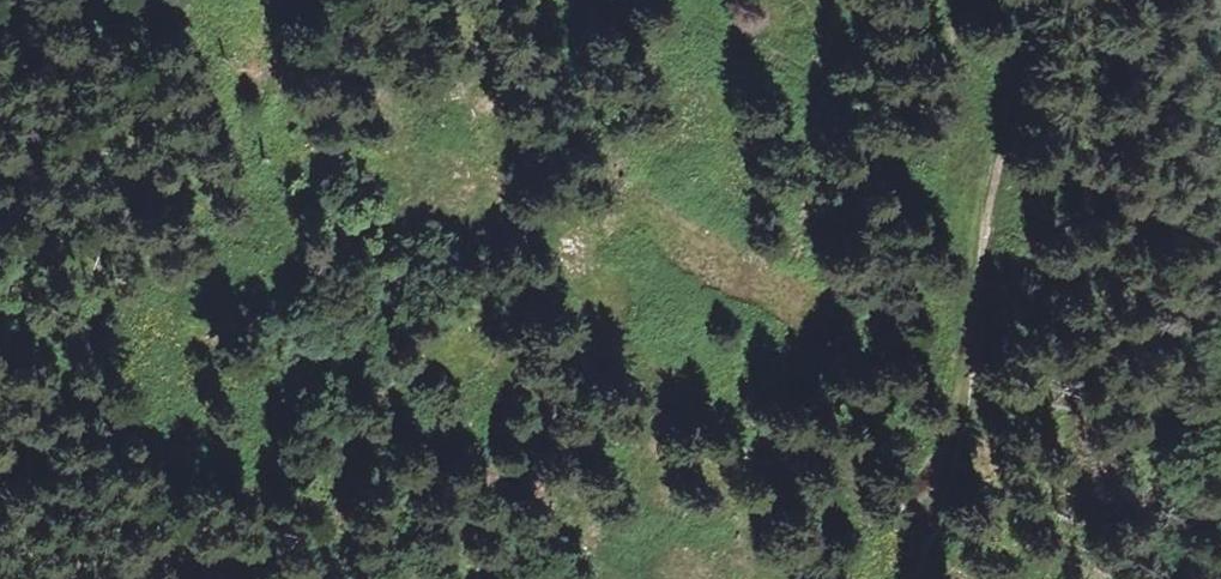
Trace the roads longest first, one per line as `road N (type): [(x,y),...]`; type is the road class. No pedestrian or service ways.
road 1 (track): [(889,578),(900,533),(940,484),(961,439),(994,333),(1026,0)]

